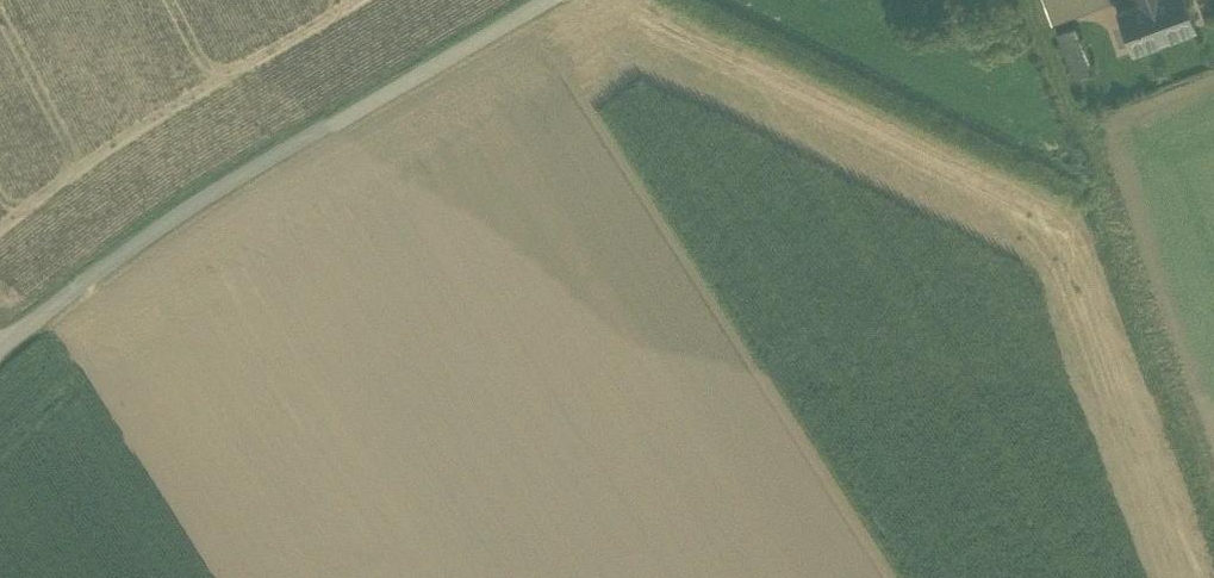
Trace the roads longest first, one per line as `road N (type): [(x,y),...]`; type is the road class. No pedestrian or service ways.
road 1 (unclassified): [(544,0),(30,308),(0,340)]
road 2 (track): [(1029,0),(1213,489)]

